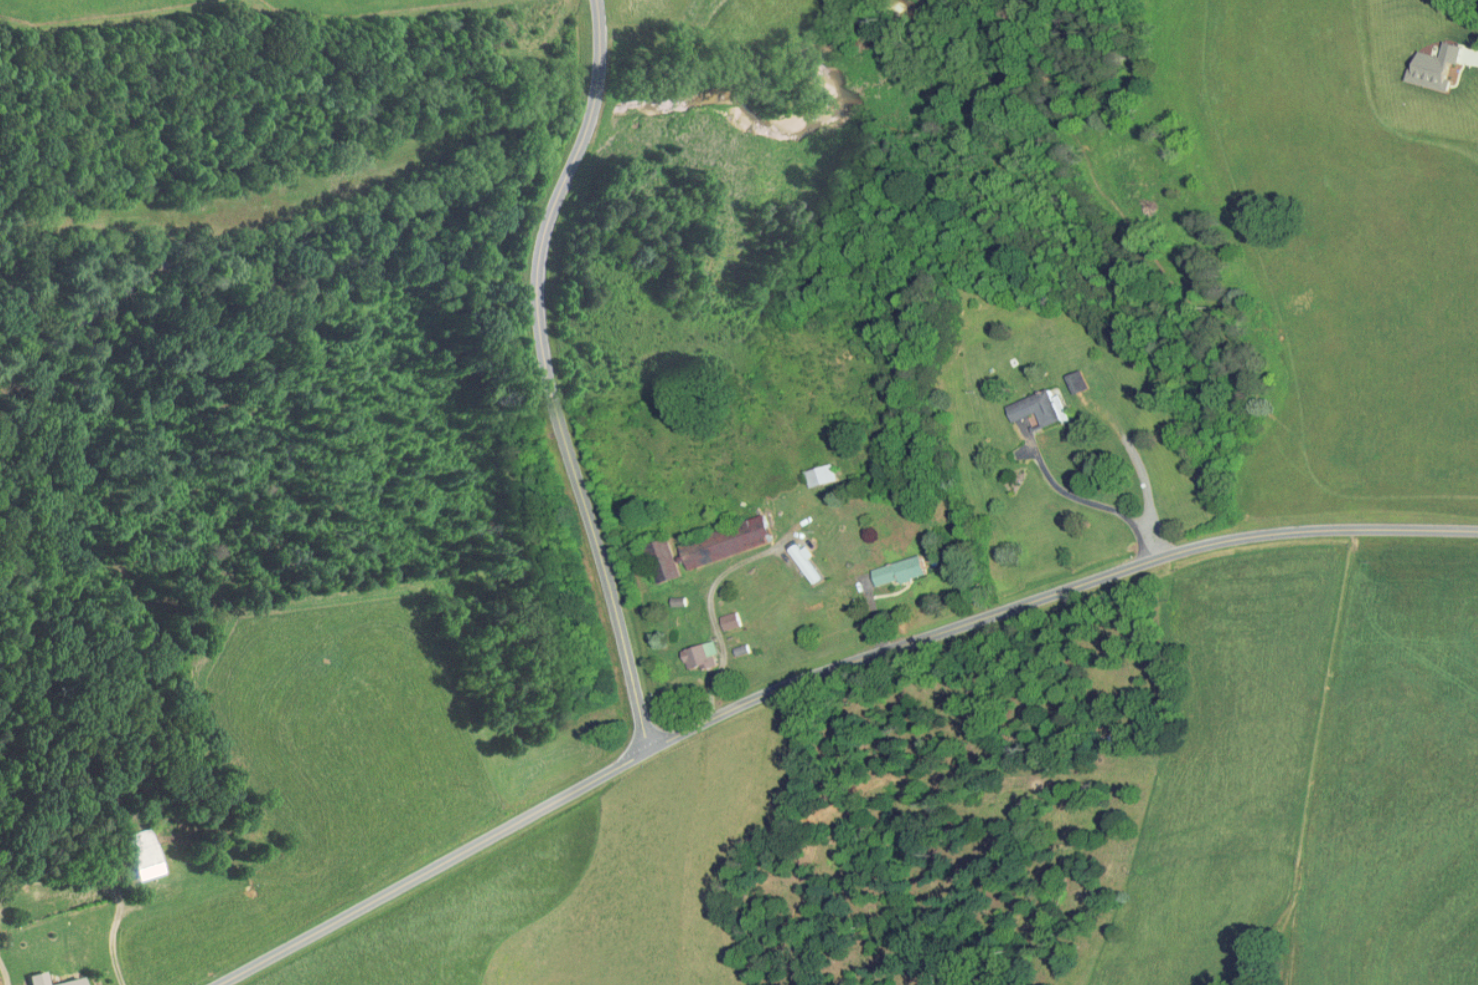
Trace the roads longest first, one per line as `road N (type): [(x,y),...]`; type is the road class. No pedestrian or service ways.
road 1 (residential): [(1477,529),(1211,535),(1028,592),(622,760),(205,984)]
road 2 (residential): [(645,750),(548,390),(540,292),(543,238),(587,121),(594,0)]

